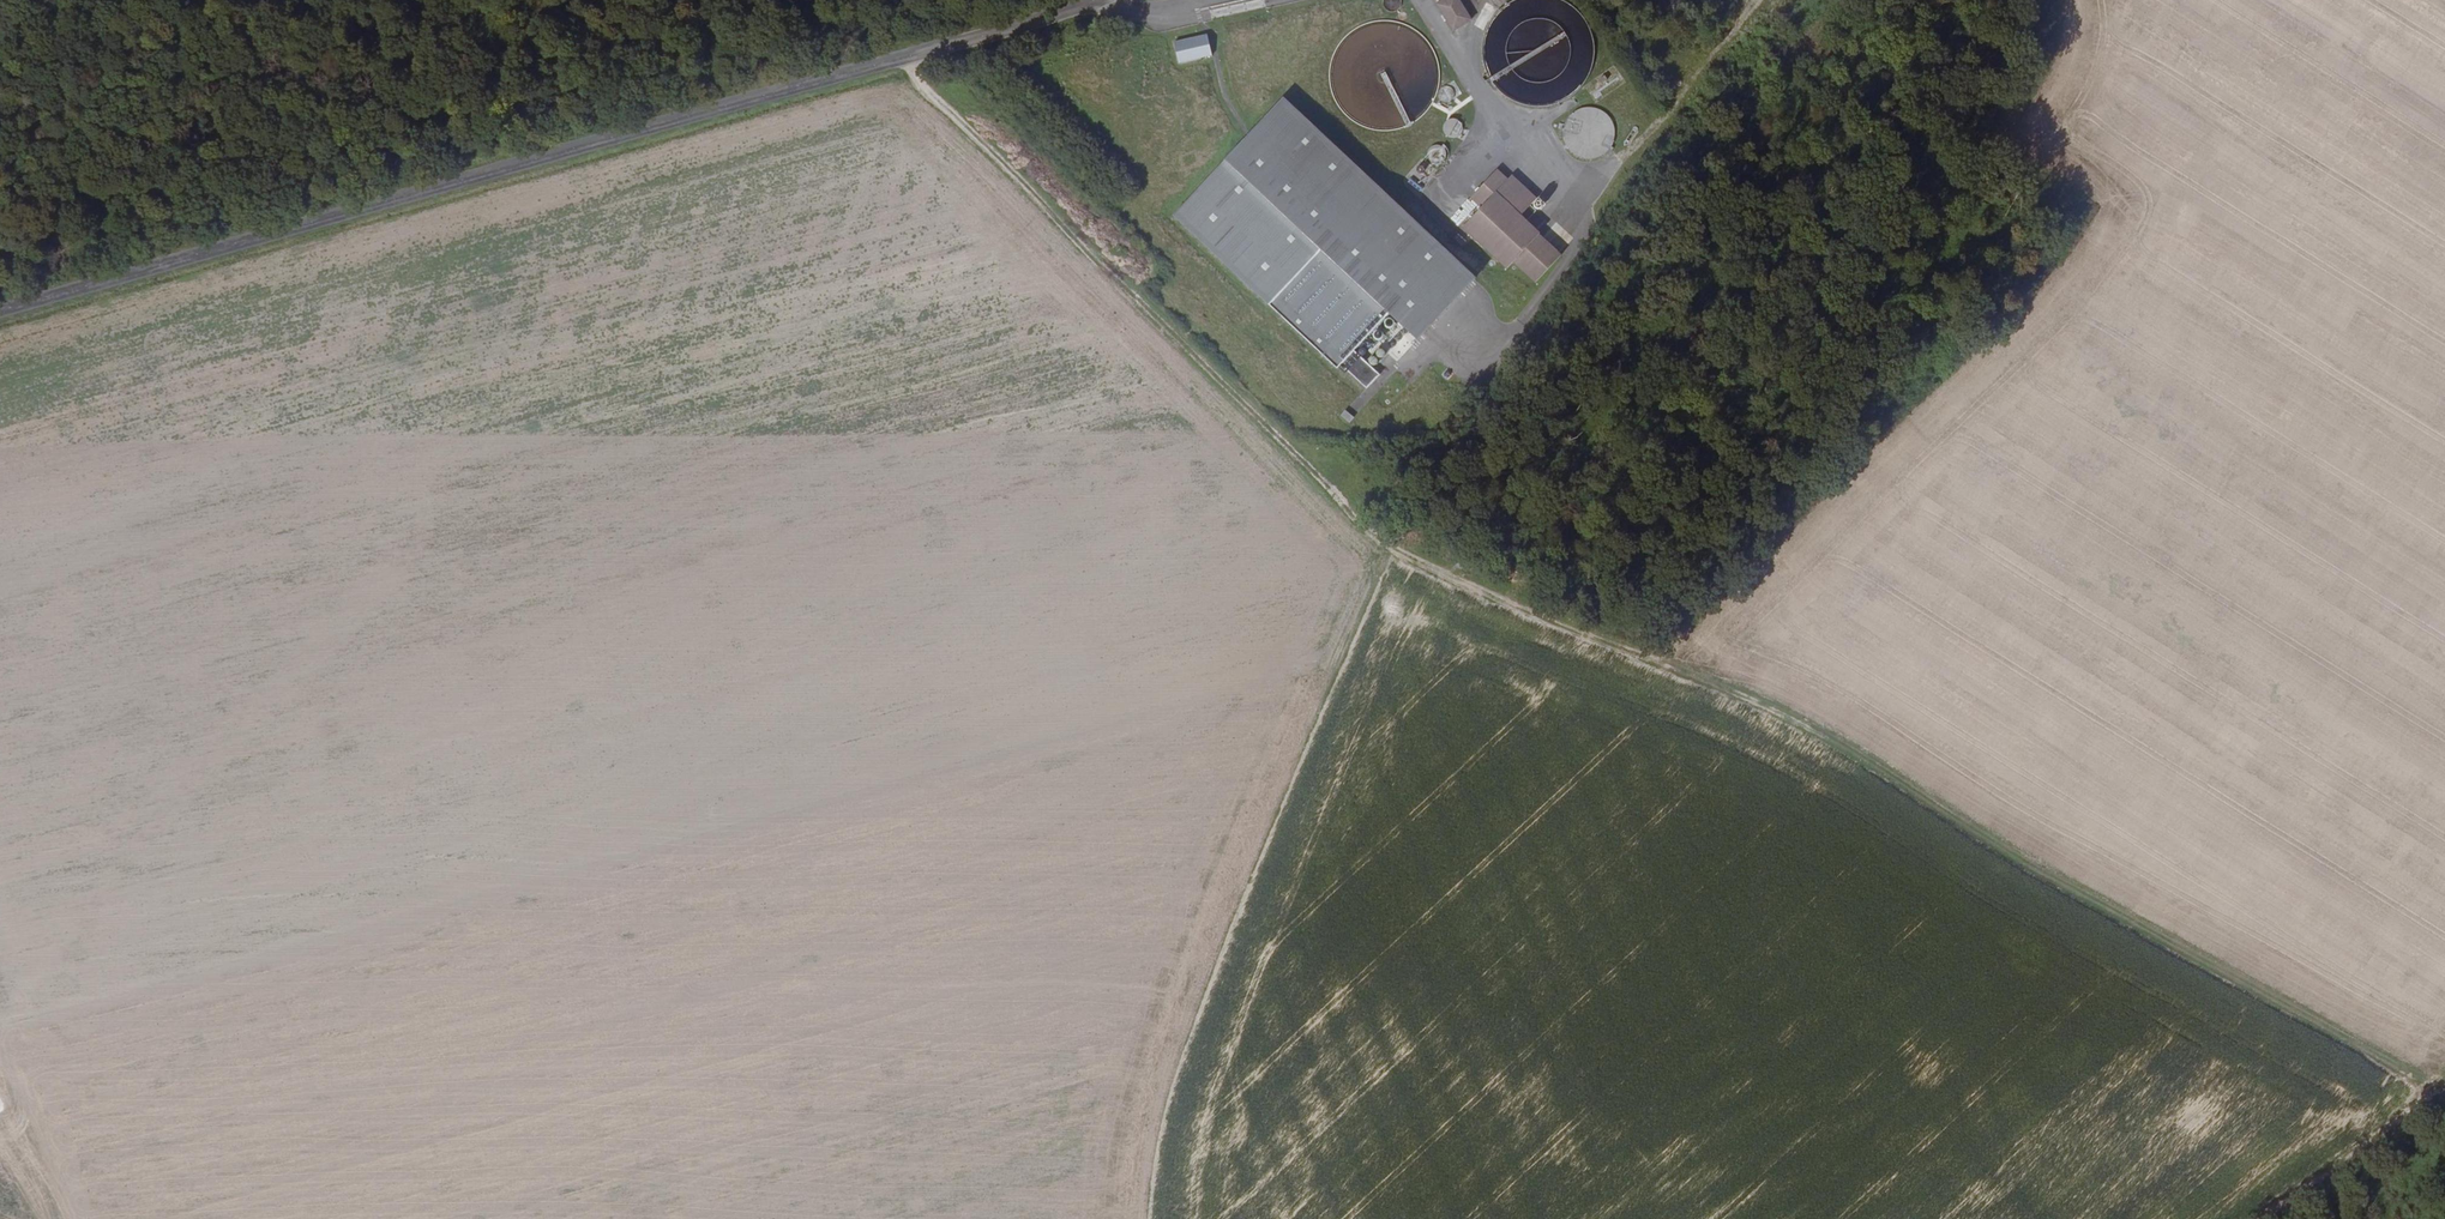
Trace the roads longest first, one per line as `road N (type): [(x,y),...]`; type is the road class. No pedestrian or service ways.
road 1 (tertiary): [(1093,0),(0,306)]

